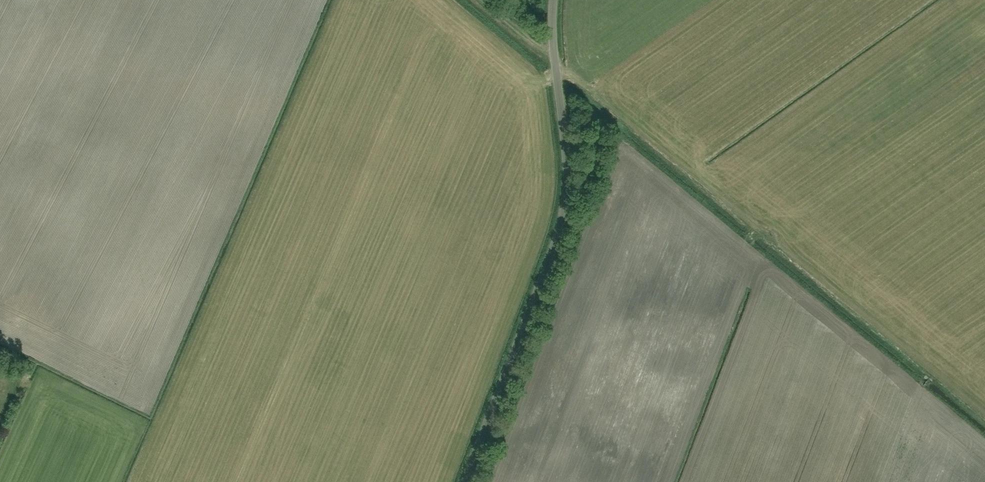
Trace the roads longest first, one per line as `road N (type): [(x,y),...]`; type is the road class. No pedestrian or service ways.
road 1 (unclassified): [(465,481),(565,221),(554,0)]

